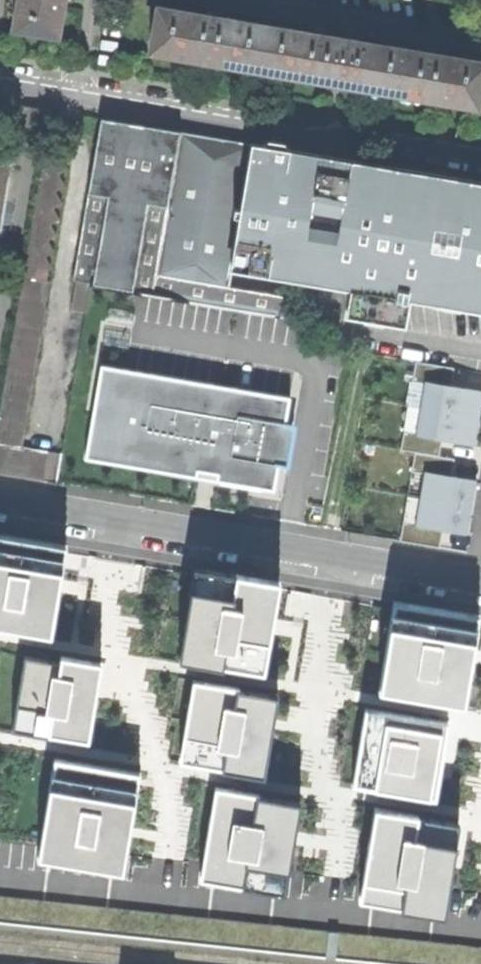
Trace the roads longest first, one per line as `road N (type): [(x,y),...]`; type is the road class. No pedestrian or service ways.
road 1 (unclassified): [(480,584),(0,504)]
road 2 (residential): [(77,87),(480,153)]
road 3 (residential): [(241,0),(480,40)]

